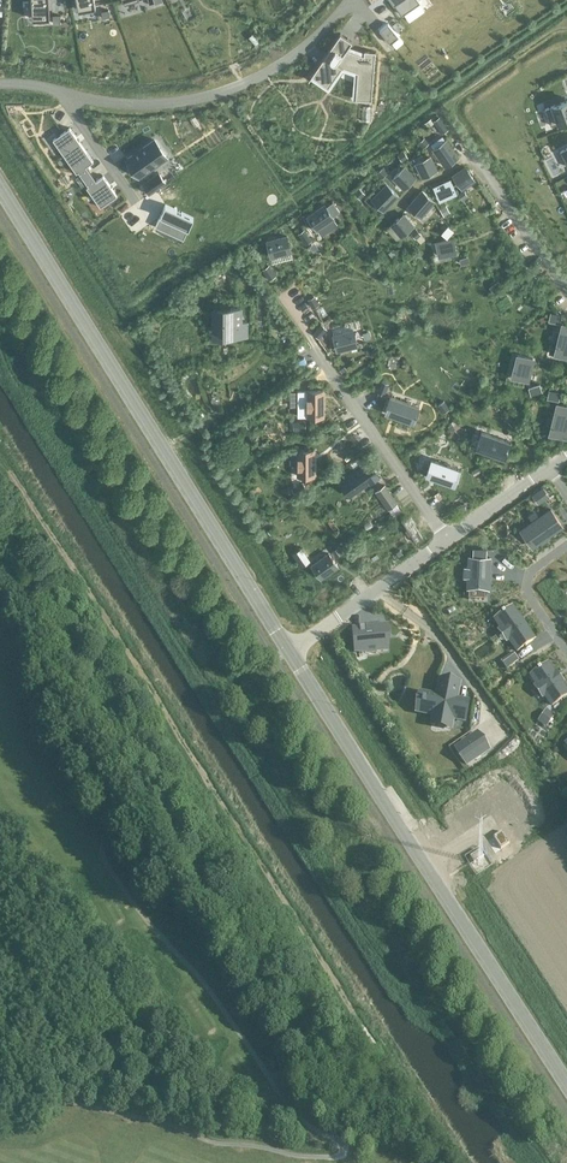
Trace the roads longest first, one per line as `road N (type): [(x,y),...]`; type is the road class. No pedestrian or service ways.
road 1 (tertiary): [(287,647),(0,187)]
road 2 (tertiary): [(566,1083),(287,647)]
road 3 (residential): [(351,0),(286,62),(221,91),(127,101),(0,82)]
road 4 (residential): [(446,540),(303,338)]
road 5 (residential): [(566,291),(456,131)]
road 6 (residential): [(287,647),(446,540)]
road 7 (residential): [(566,544),(528,574),(526,590),(566,650)]
road 8 (residential): [(446,540),(550,469)]

